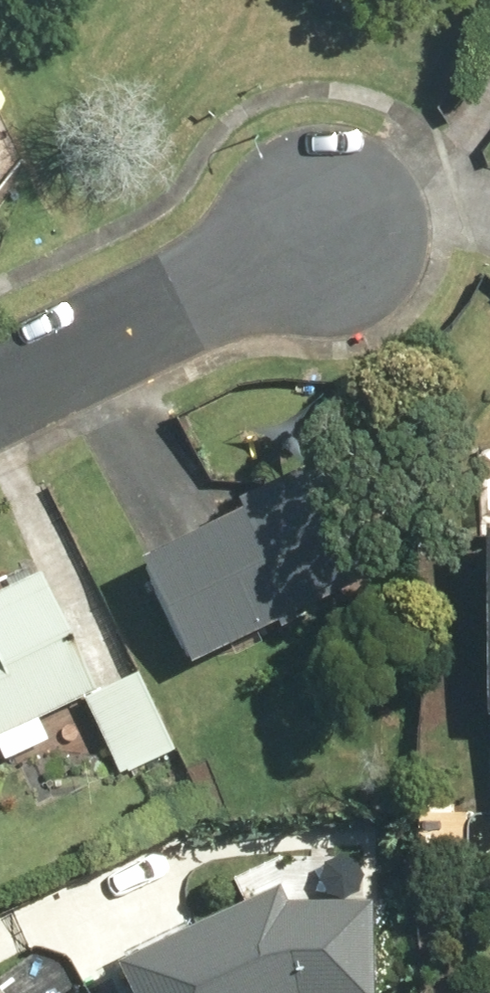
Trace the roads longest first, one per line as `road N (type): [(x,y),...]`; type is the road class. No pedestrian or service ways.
road 1 (residential): [(315,225),(0,379)]
road 2 (residential): [(489,239),(465,227),(315,225)]

